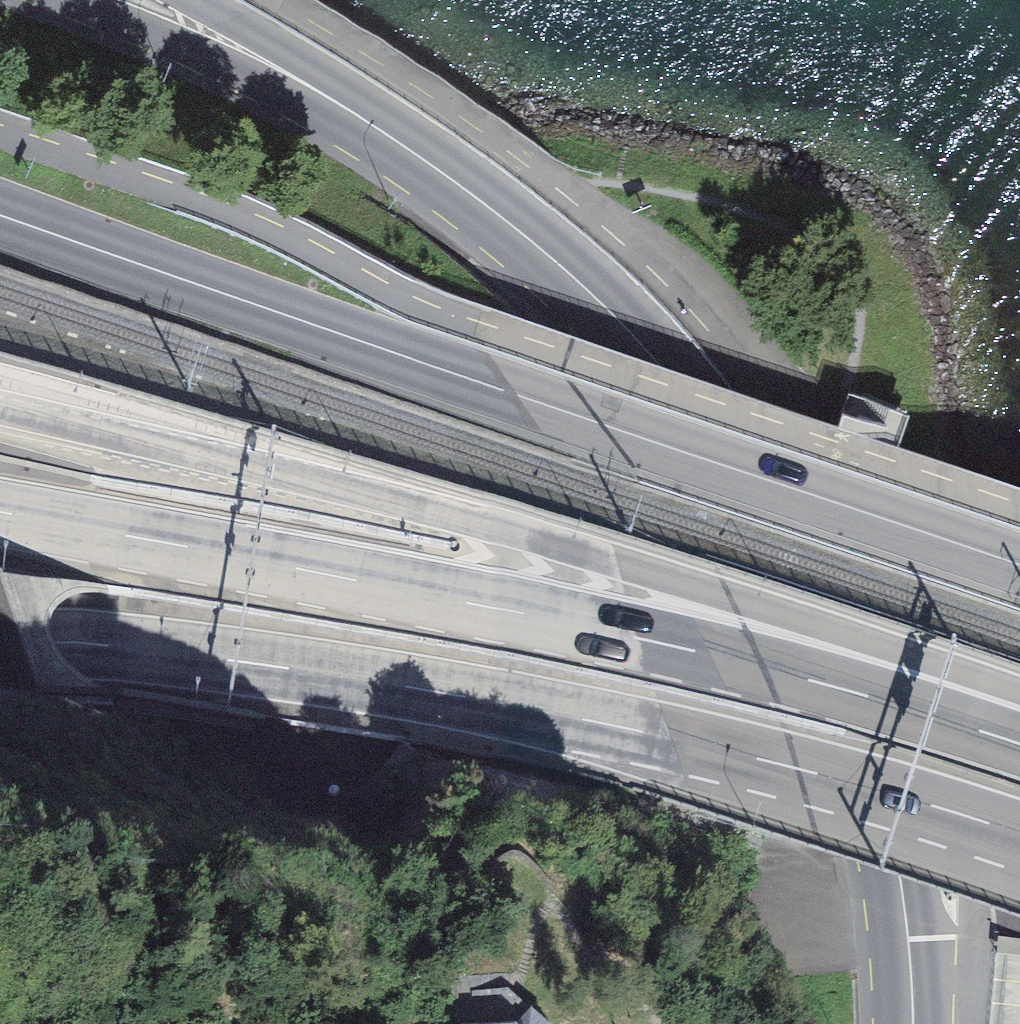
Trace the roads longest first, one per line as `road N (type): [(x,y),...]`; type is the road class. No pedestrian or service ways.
road 1 (secondary): [(1019,566),(0,216)]
road 2 (motorway): [(1019,693),(728,596),(255,455),(0,400)]
road 3 (primary): [(402,144),(616,315),(659,363),(757,507),(830,639),(870,734),(904,895),(913,1023)]
road 4 (motorway): [(1019,747),(833,687),(500,608),(0,511)]
road 5 (motorway): [(0,639),(162,651),(451,693),(790,763),(1019,833)]
road 6 (primary): [(77,0),(402,144)]
road 7 (primary): [(402,144),(263,35),(200,0)]

